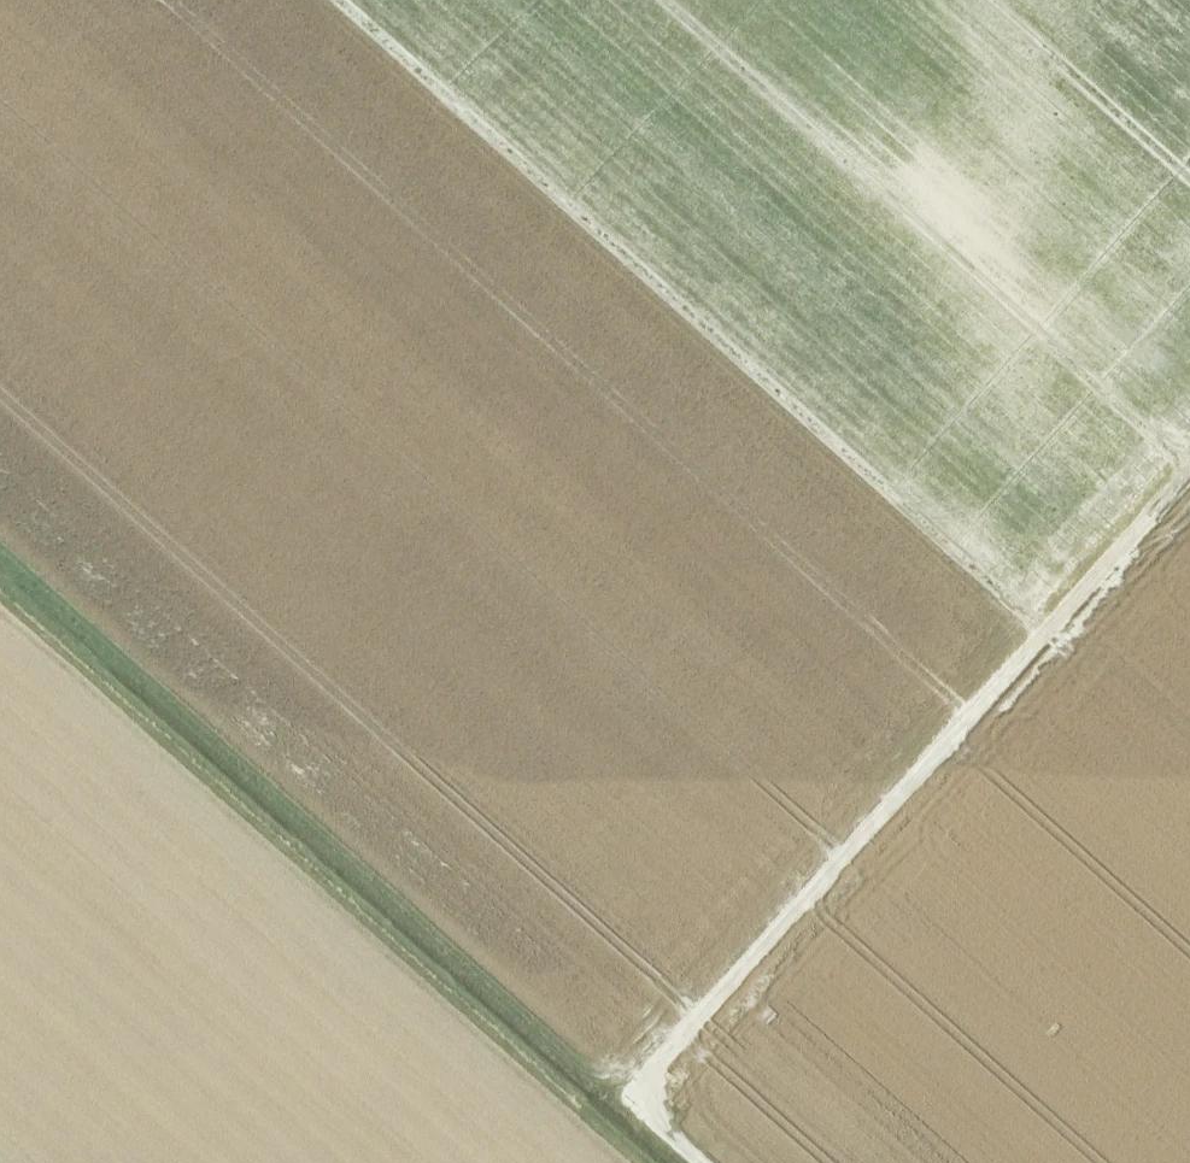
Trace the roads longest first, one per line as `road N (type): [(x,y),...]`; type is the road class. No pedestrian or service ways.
road 1 (track): [(1142,524),(625,1100),(695,1162)]

